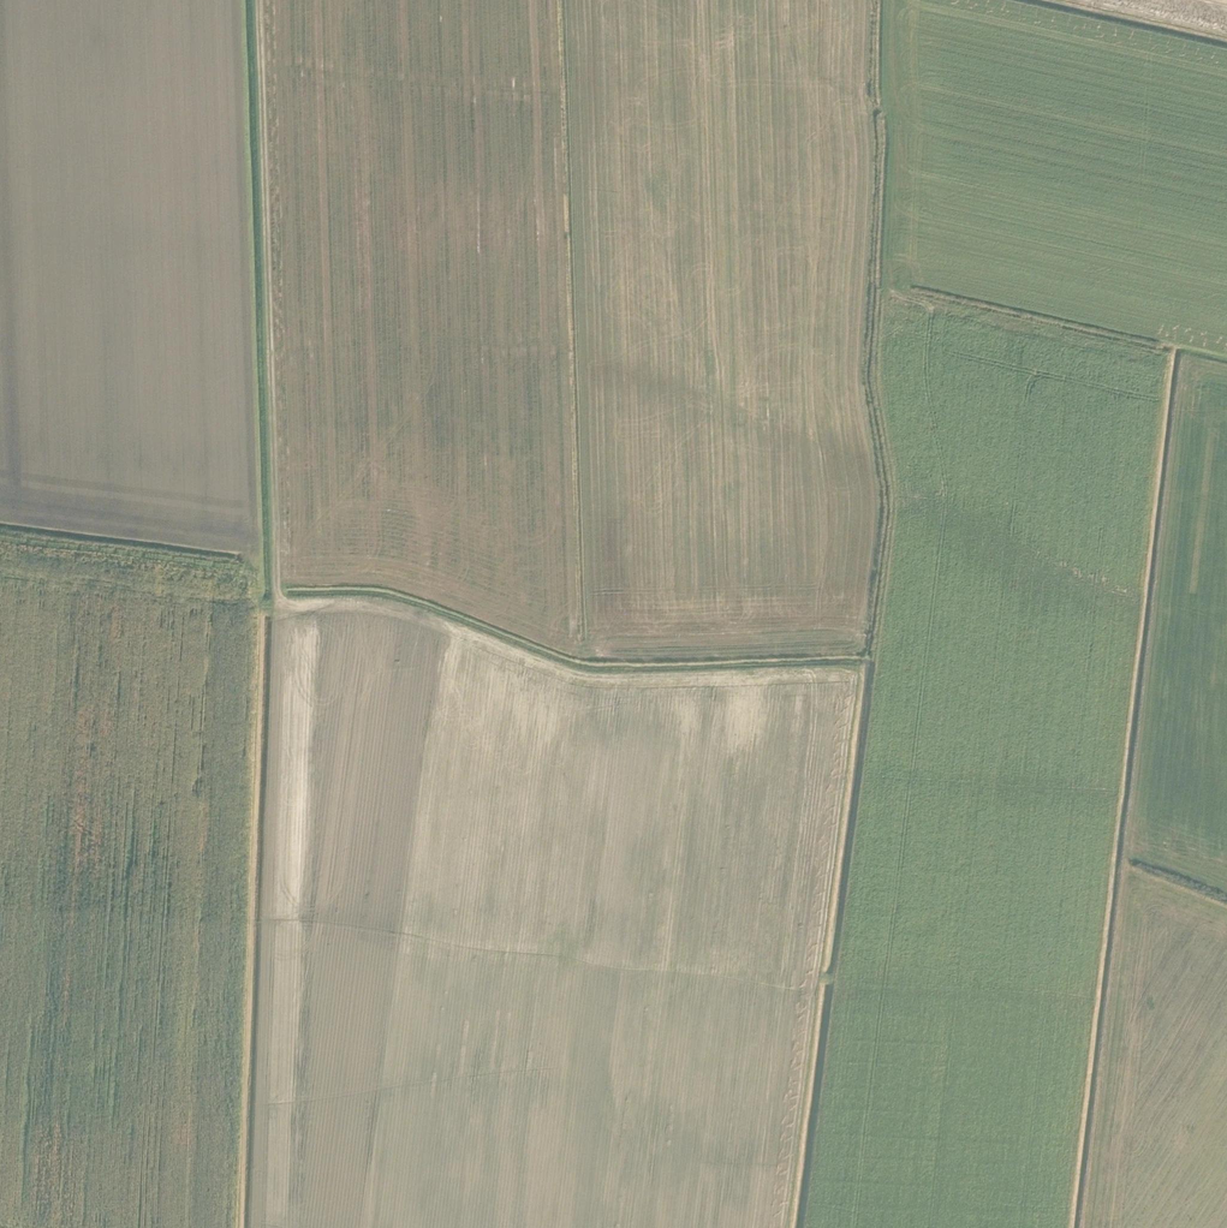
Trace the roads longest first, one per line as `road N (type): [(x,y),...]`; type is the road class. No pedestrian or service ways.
road 1 (track): [(886,0),(885,90),(895,131),(884,272)]

